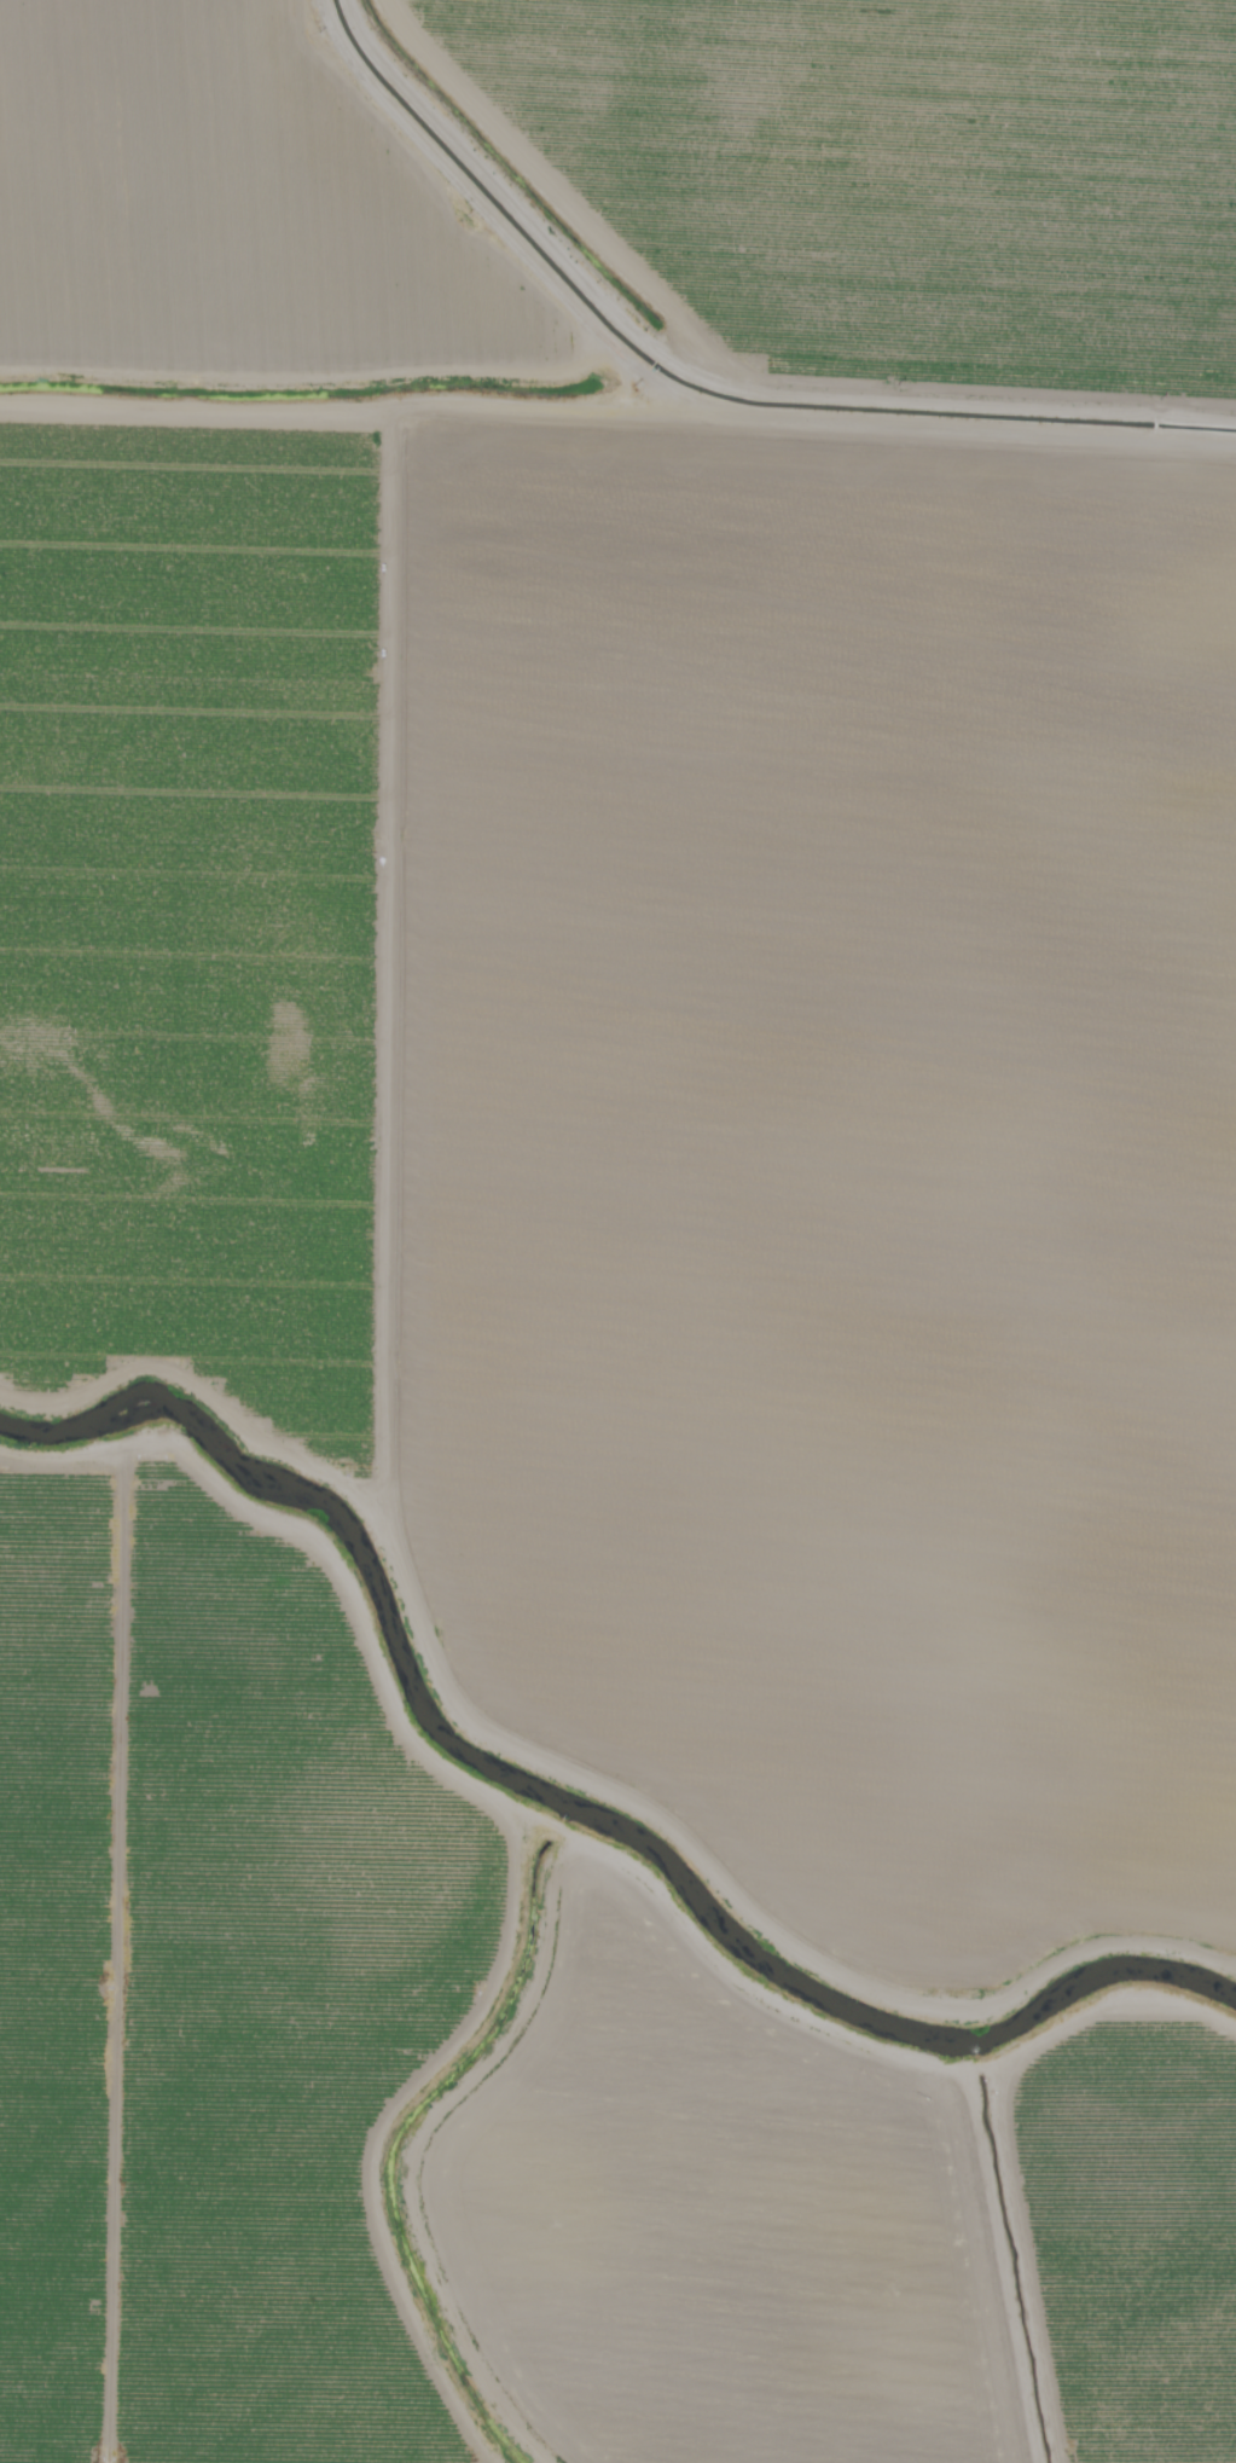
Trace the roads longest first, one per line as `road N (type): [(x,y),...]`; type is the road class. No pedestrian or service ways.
road 1 (residential): [(1235,456),(772,428),(730,423),(672,400),(607,347),(372,86),(349,57),(325,0)]

